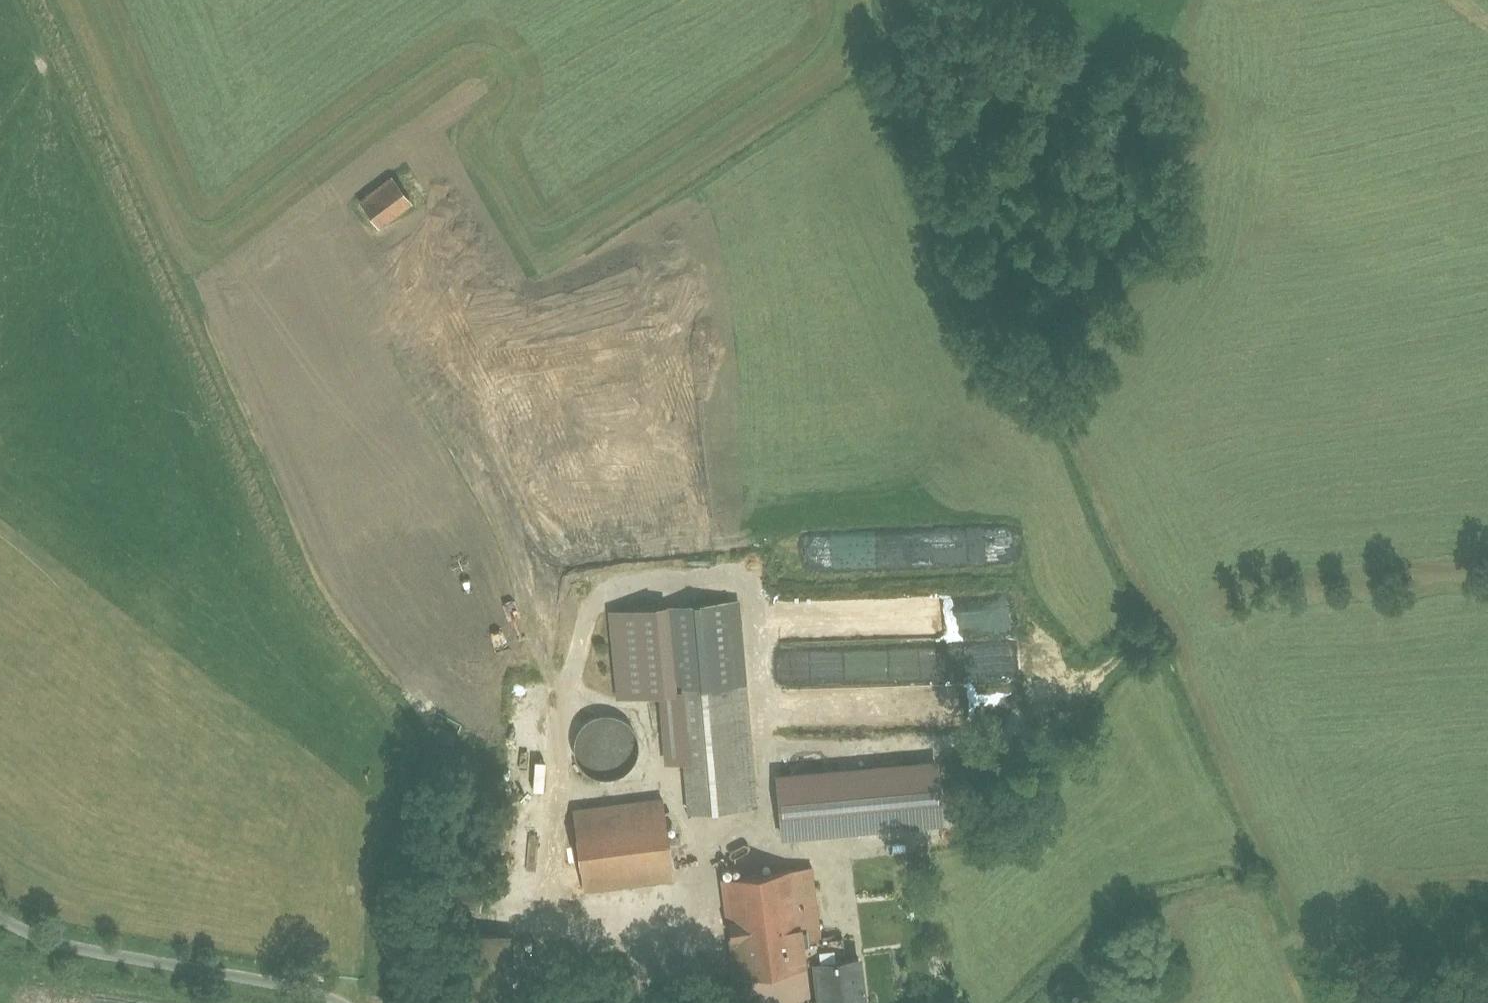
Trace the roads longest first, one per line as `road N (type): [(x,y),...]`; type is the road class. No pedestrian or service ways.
road 1 (unclassified): [(0,923),(64,948),(322,1002)]

